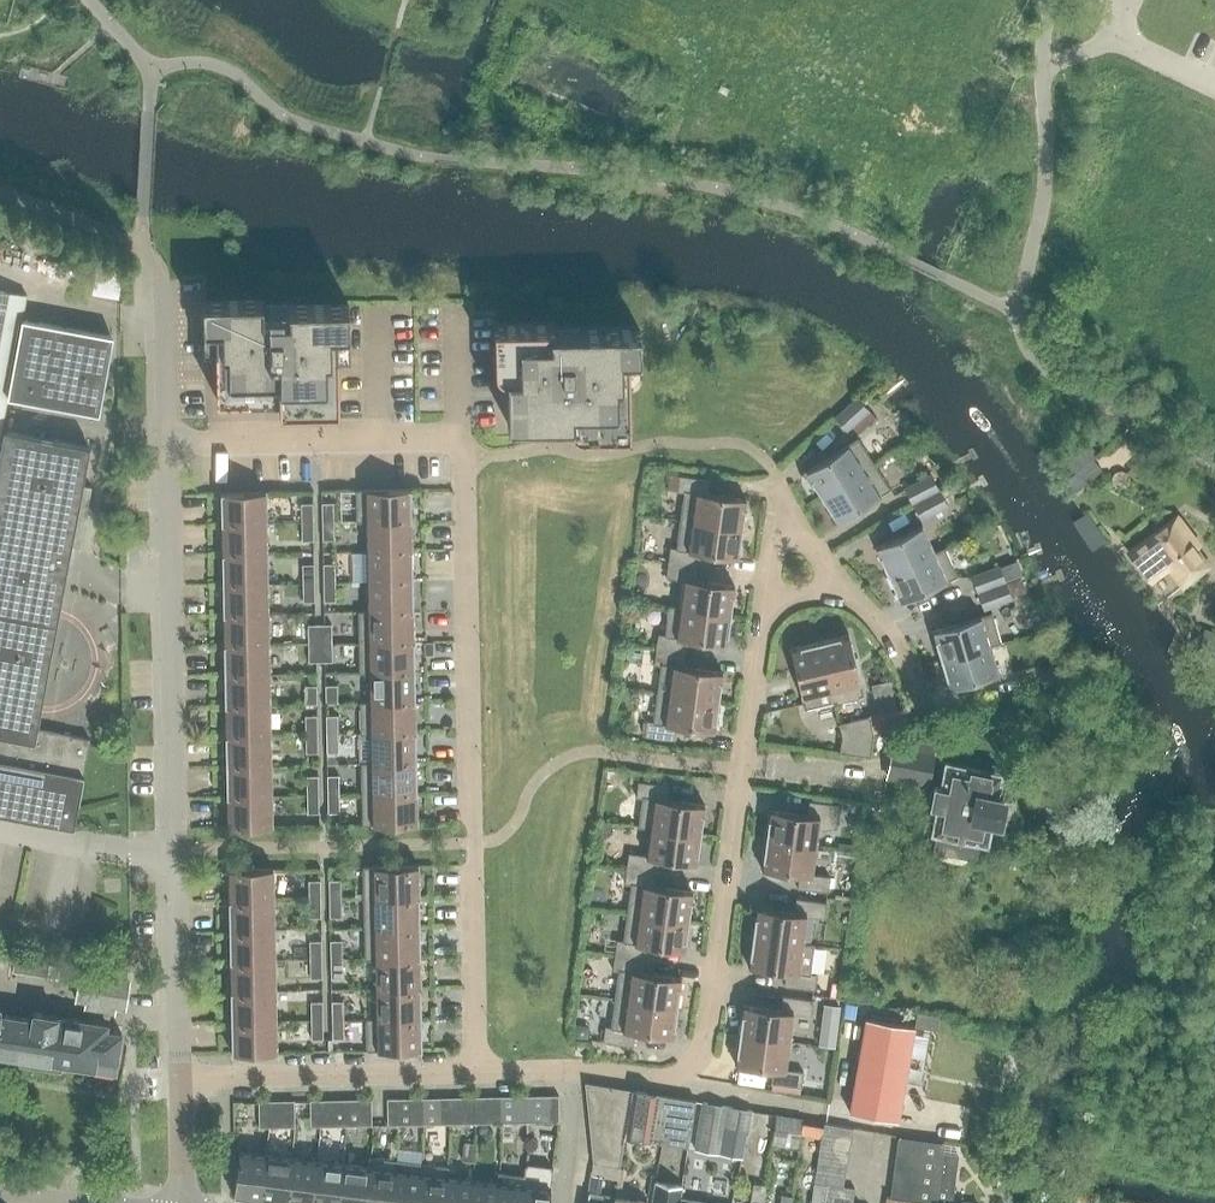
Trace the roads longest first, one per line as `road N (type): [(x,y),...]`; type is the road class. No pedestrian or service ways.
road 1 (residential): [(478,1073),(467,465),(460,448),(443,438),(168,446)]
road 2 (residential): [(478,1073),(670,1078),(697,1060),(706,1043),(762,645)]
road 3 (unclassified): [(179,1079),(168,446)]
road 4 (residential): [(179,1079),(478,1073)]
road 5 (residential): [(762,645),(779,506),(855,602)]
road 6 (unclassified): [(168,446),(164,280),(142,249)]
road 7 (residential): [(1214,87),(1109,37),(1127,0)]
road 8 (residential): [(855,602),(896,646),(921,704)]
road 9 (unclassified): [(183,1202),(179,1079)]
road 10 (residential): [(762,645),(777,610),(795,598),(827,594),(855,602)]

